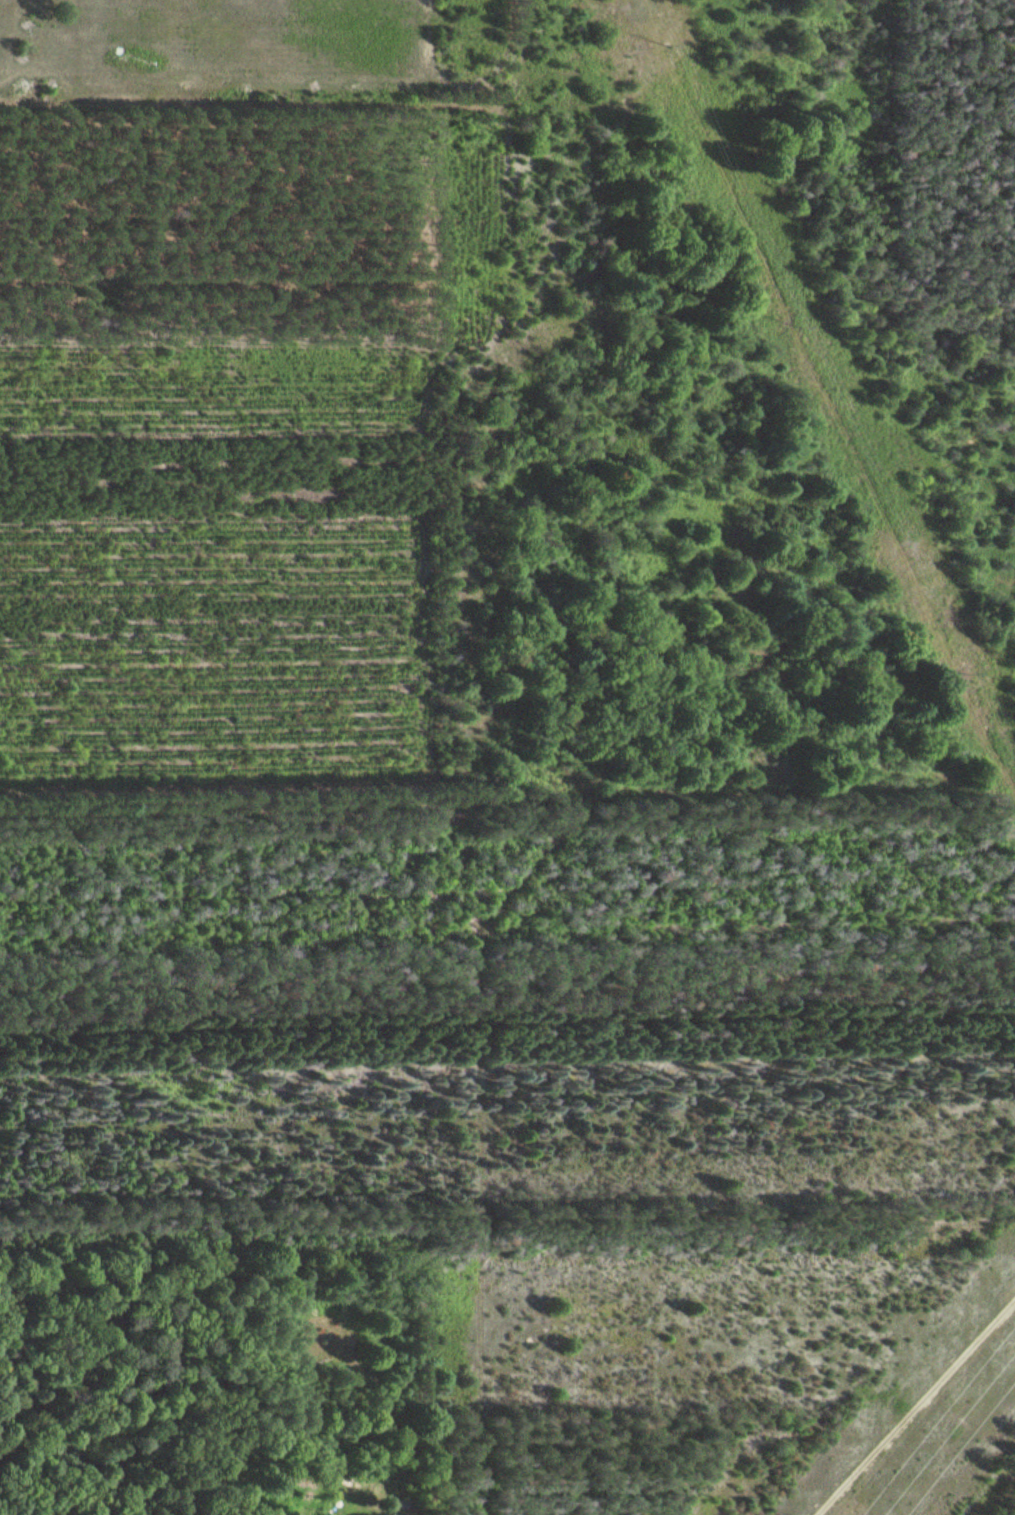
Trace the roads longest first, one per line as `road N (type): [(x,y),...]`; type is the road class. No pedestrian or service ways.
road 1 (track): [(814,1514),(1014,1294)]

